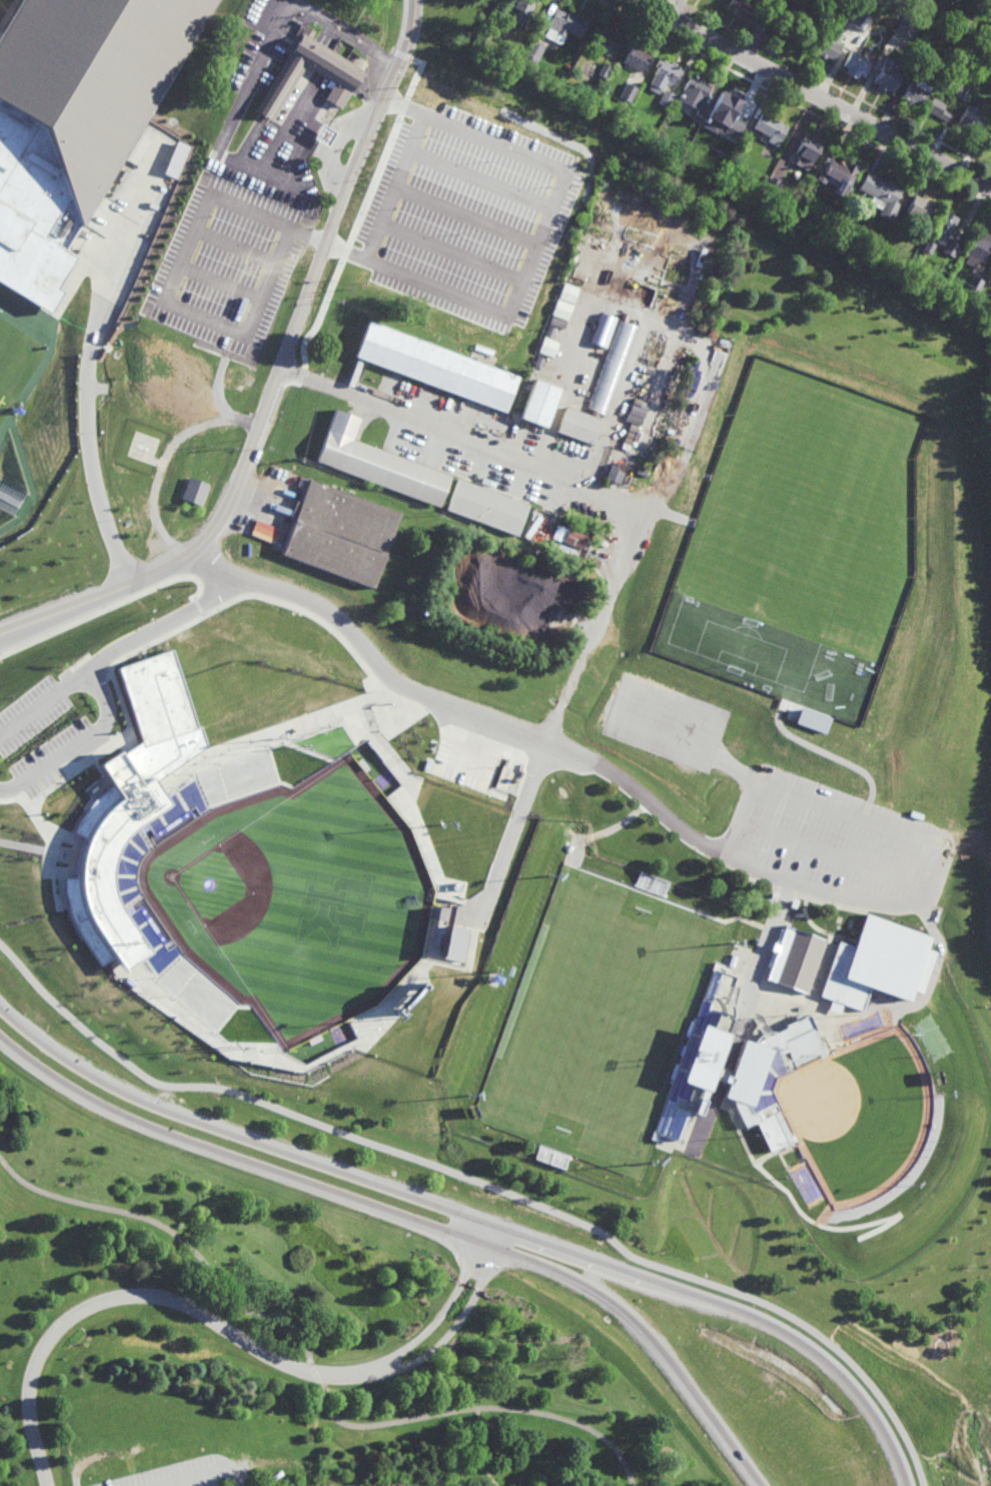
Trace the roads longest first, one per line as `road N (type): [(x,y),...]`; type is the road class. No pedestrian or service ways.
road 1 (secondary): [(896,1485),(887,1453),(791,1336),(738,1310),(131,1092),(57,1055),(0,1007)]
road 2 (secondary): [(0,1036),(98,1105),(588,1287),(653,1338),(751,1485)]
road 3 (track): [(408,48),(730,204),(745,222),(907,307),(982,337)]
road 4 (residential): [(193,556),(333,614),(406,688),(596,763),(714,850)]
road 5 (residential): [(416,0),(408,48),(228,510),(193,556)]
road 6 (residential): [(640,0),(990,188)]
road 7 (residential): [(280,368),(643,511)]
road 8 (residential): [(0,637),(193,556)]

